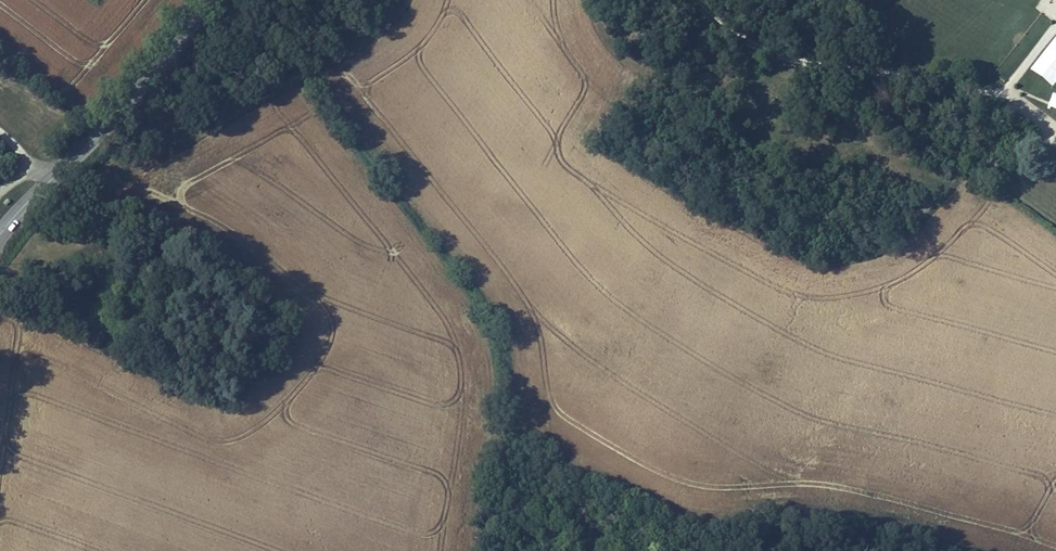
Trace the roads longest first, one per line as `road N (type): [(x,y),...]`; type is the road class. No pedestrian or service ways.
road 1 (secondary): [(56,174),(214,0)]

